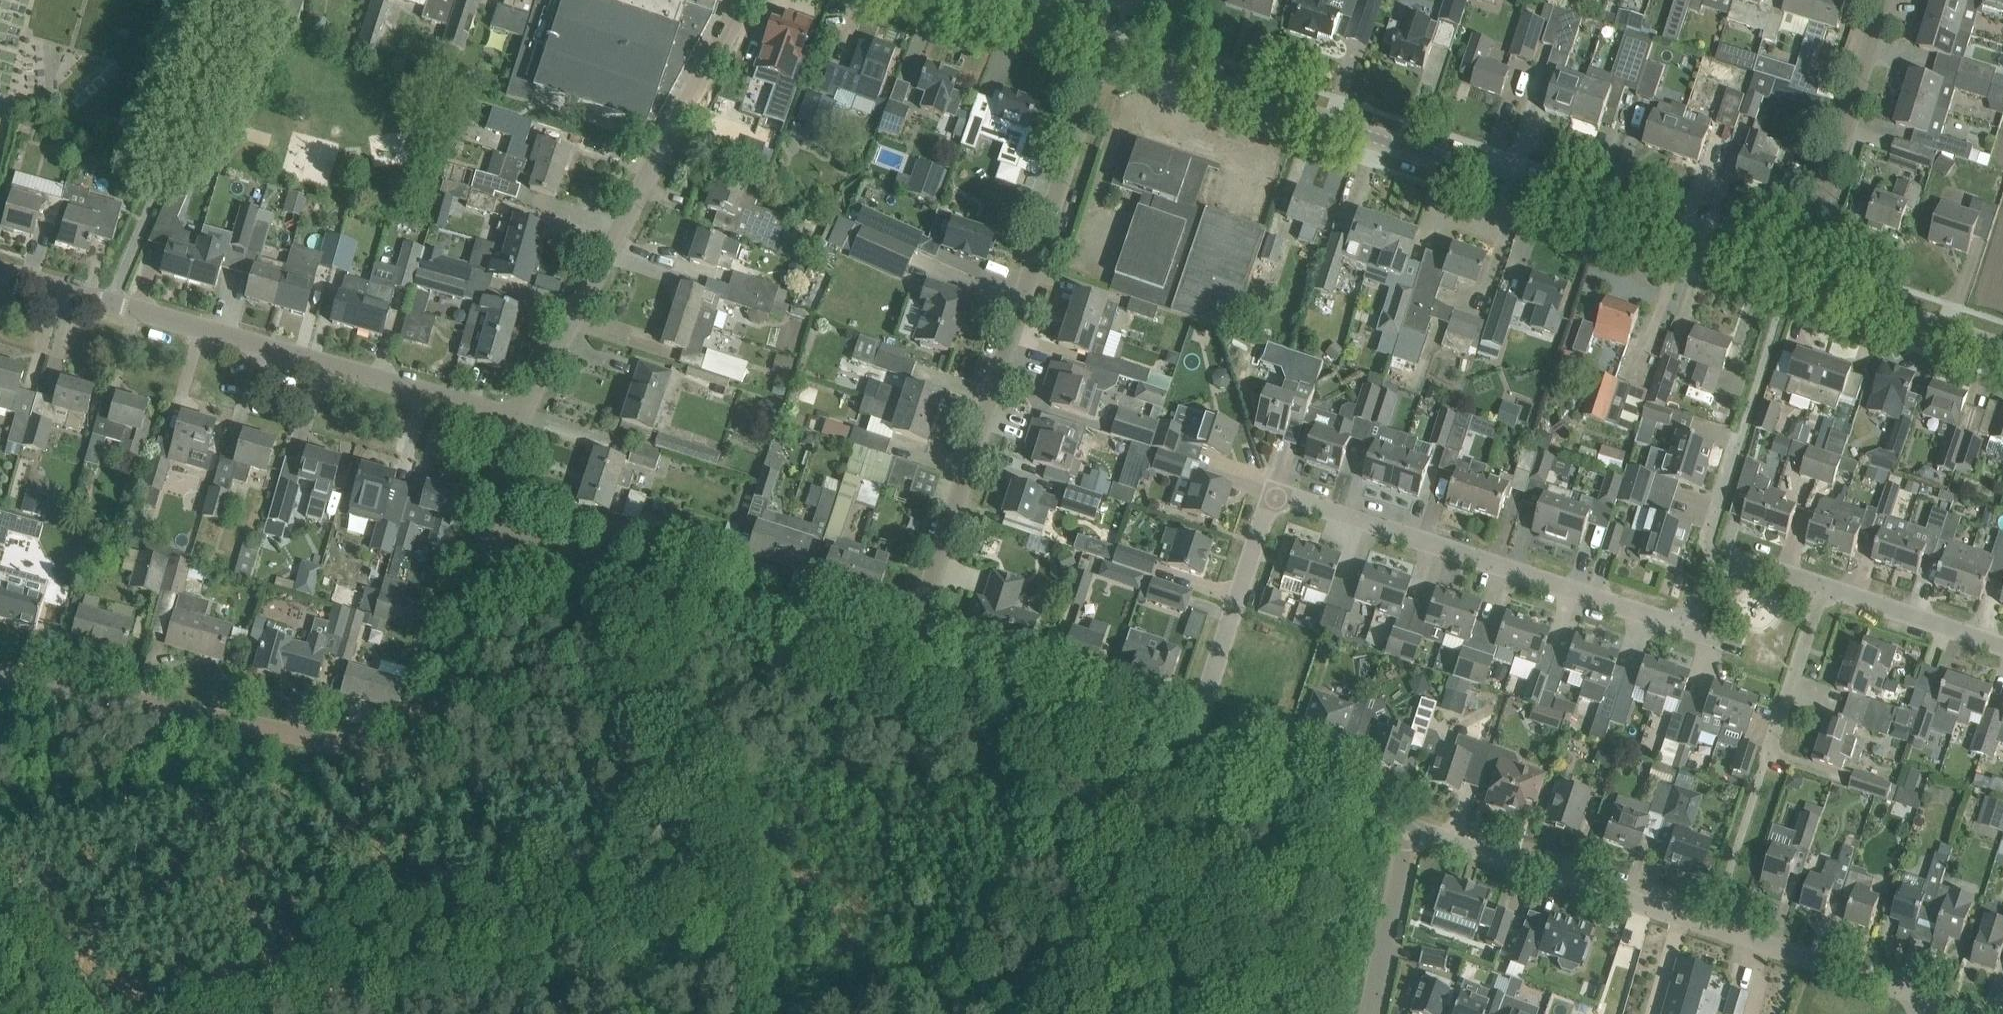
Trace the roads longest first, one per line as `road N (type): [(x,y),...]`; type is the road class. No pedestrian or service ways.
road 1 (residential): [(1187,754),(1277,497),(1672,622),(1697,611),(1705,585),(1723,573)]
road 2 (tertiary): [(1796,278),(1161,64)]
road 3 (residential): [(0,675),(404,750),(430,725),(490,523)]
road 4 (residential): [(907,661),(1105,48)]
road 5 (residential): [(1930,998),(1411,828)]
road 6 (residential): [(519,418),(0,269)]
road 7 (residential): [(519,418),(744,0)]
road 8 (residential): [(907,661),(490,523)]
road 9 (residential): [(1187,754),(907,661)]
road 10 (residential): [(1796,278),(1883,0)]
road 11 (residential): [(1411,828),(1187,754)]
road 12 (tertiary): [(2002,349),(1796,278)]
road 13 (track): [(1298,1013),(1365,813)]
road 14 (residential): [(1369,1013),(1411,828)]
road 15 (residential): [(1825,587),(2002,647)]
road 16 (residential): [(1825,587),(1766,756)]
road 17 (residential): [(1723,573),(1706,542),(1743,435)]
road 18 (tertiary): [(1105,48),(965,0)]

